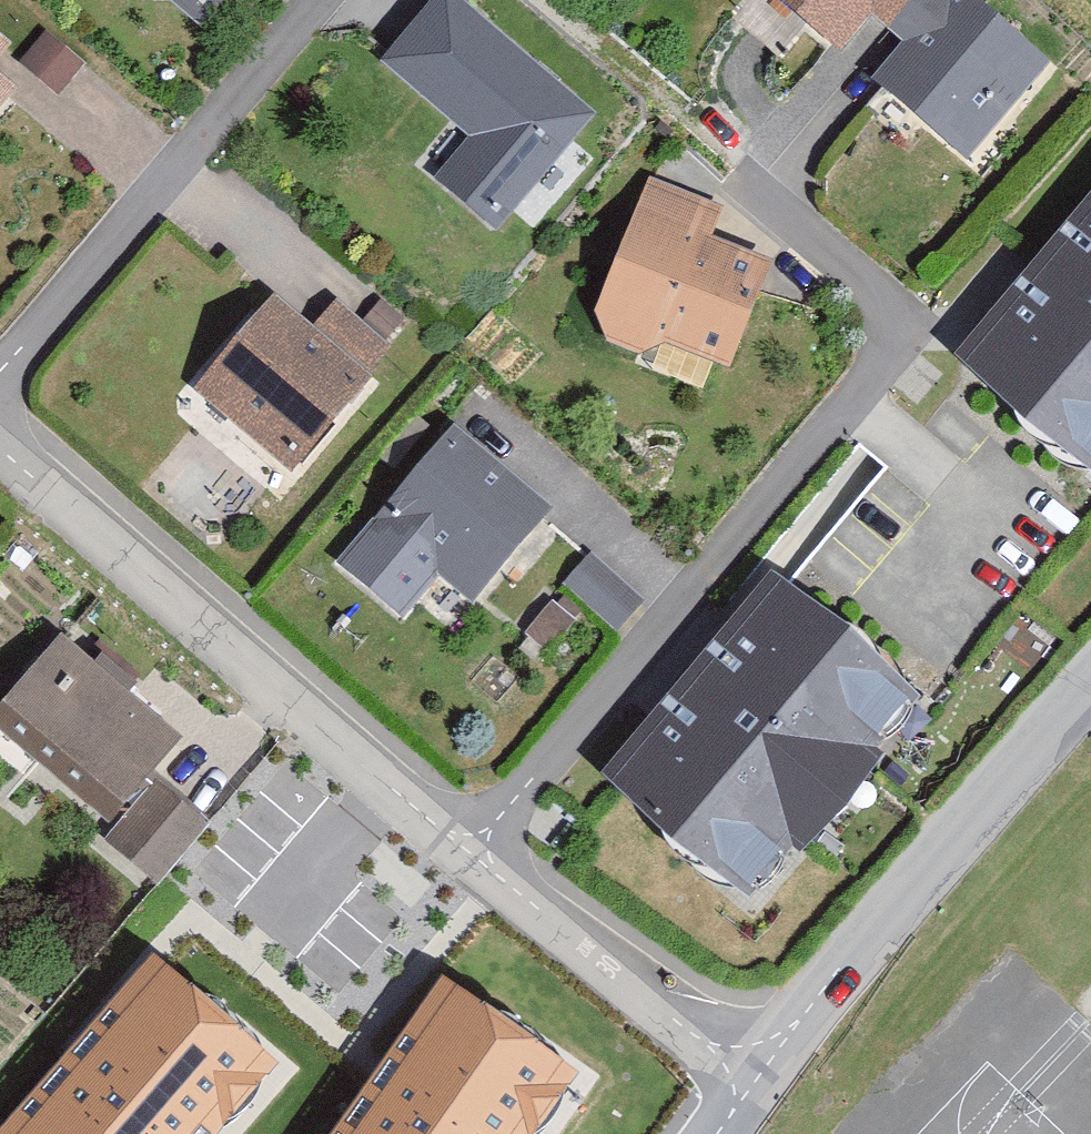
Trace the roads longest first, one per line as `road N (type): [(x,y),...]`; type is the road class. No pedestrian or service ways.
road 1 (residential): [(0,437),(752,1072)]
road 2 (unclassified): [(1090,689),(752,1072)]

